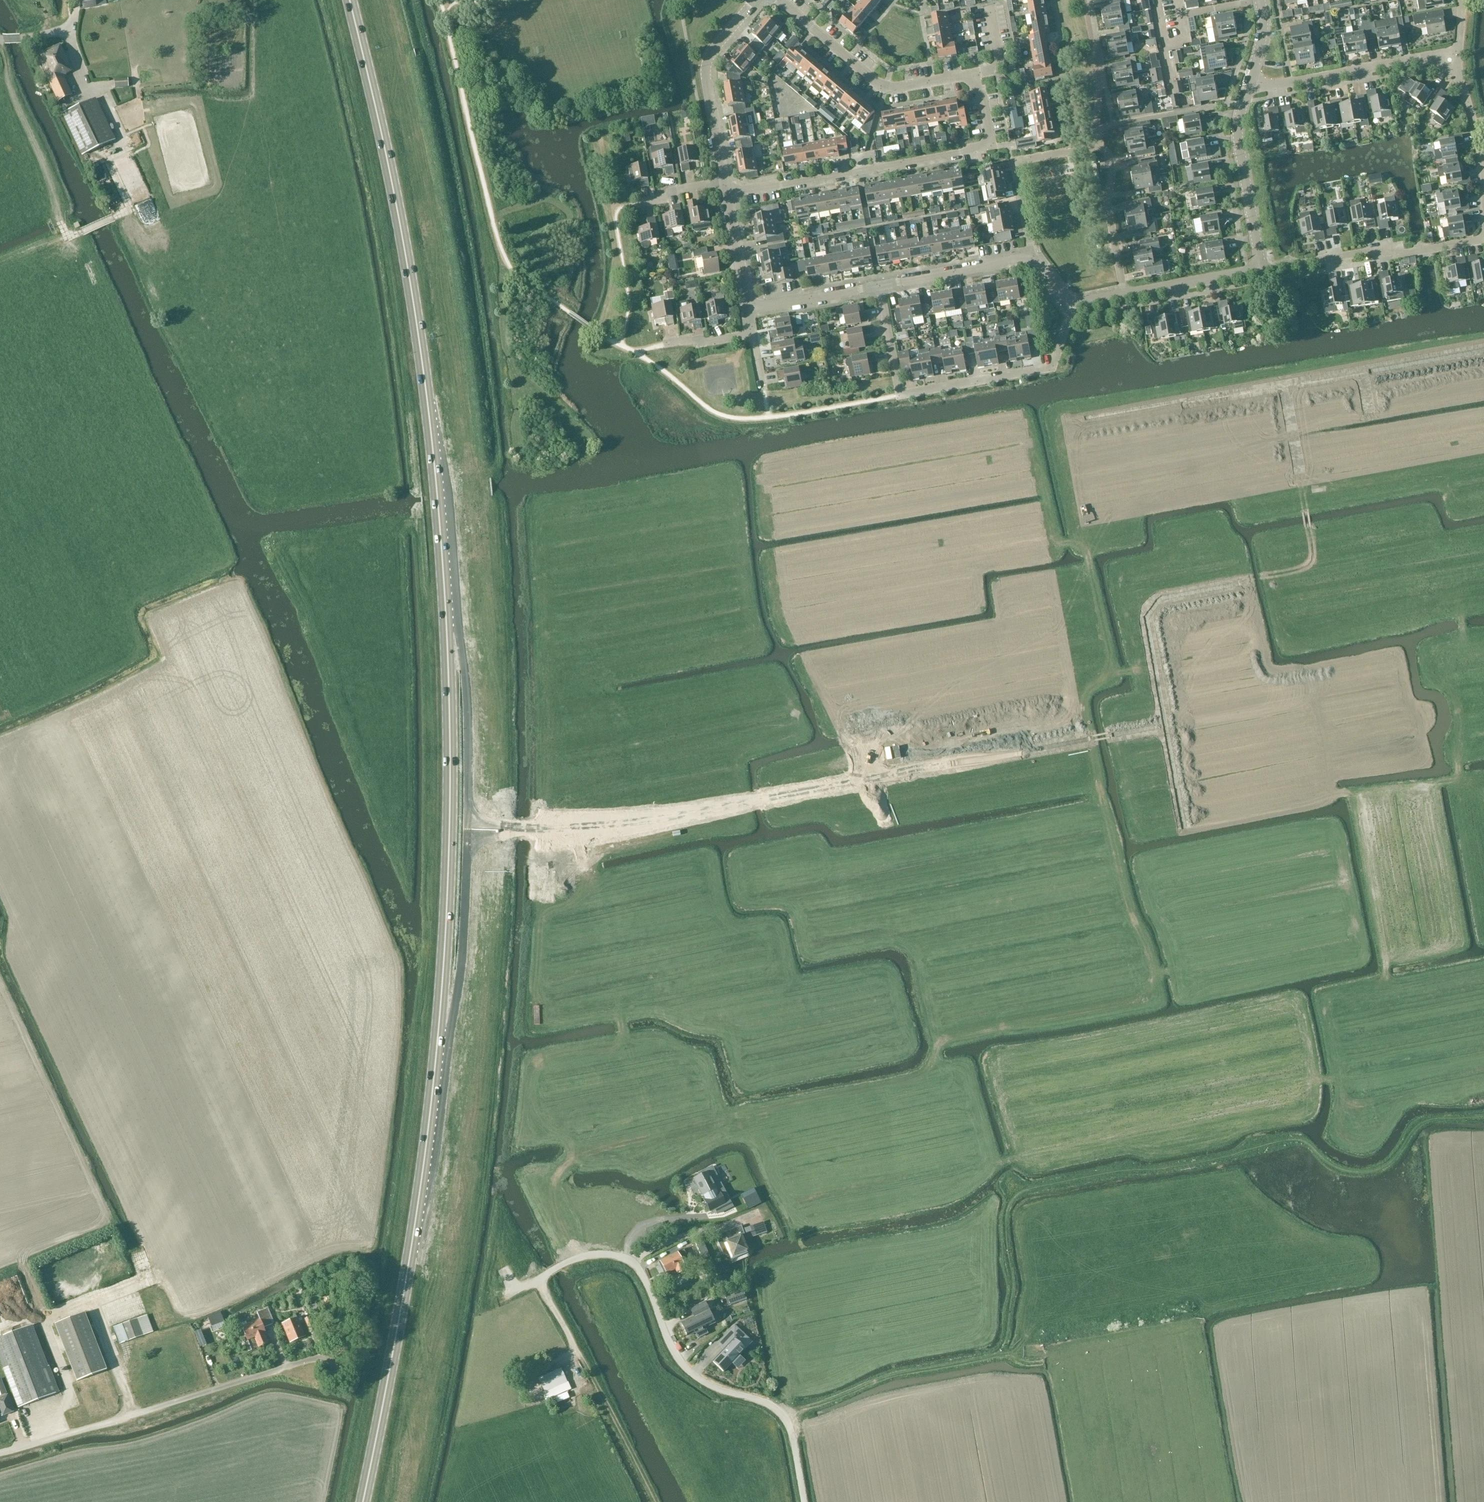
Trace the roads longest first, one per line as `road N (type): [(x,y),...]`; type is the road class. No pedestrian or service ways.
road 1 (residential): [(1081,742),(1020,431),(782,472),(769,488),(782,597),(868,781)]
road 2 (track): [(785,1417),(885,1378),(999,1352),(1013,1291),(1007,1214),(1027,1189),(1294,1140),(1338,1168),(1374,1171),(1424,1122),(1483,1116)]
road 3 (primary): [(401,220),(432,470),(447,828)]
road 4 (primary): [(467,818),(454,493),(433,344),(401,220)]
road 5 (residential): [(1304,488),(1113,527),(1091,525),(1083,512),(1072,426),(1284,390)]
road 6 (residential): [(1137,1062),(1090,820),(901,851)]
road 7 (unclassified): [(805,1501),(785,1417),(685,1367),(635,1265),(587,1256),(539,1280)]
road 8 (primary): [(447,828),(420,1202)]
road 9 (residential): [(910,900),(964,1088),(1137,1062)]
road 10 (primary): [(420,1202),(454,1012),(466,839)]
road 11 (residential): [(728,198),(990,152),(978,74)]
road 12 (unclassified): [(330,1355),(0,1453)]
road 13 (residential): [(1073,304),(1052,367),(900,395),(880,286)]
road 14 (residential): [(1124,296),(1108,210),(1114,166),(1100,151),(1025,162),(1015,175),(1030,259)]
road 15 (primary): [(363,1501),(420,1202)]
road 16 (residential): [(1165,726),(1147,628),(1157,603),(1317,571)]
road 17 (residential): [(1394,1041),(1351,799)]
road 18 (residential): [(978,74),(889,90),(778,0)]
road 19 (primary): [(401,220),(351,0)]
road 20 (residential): [(1261,272),(1483,236)]
road 21 (residential): [(1214,1049),(1183,831)]
road 22 (unclassified): [(466,839),(563,843),(681,816)]
road 23 (residential): [(868,781),(1081,742)]
road 24 (unclassified): [(681,816),(467,818)]
road 25 (residential): [(1250,93),(1454,58)]
road 26 (residential): [(1284,390),(1483,352)]
road 27 (residential): [(724,182),(707,63),(760,0)]
road 28 (residential): [(1347,566),(1381,764)]
road 29 (unclassified): [(681,816),(868,781)]
road 30 (residential): [(1483,456),(1304,488)]
road 31 (residential): [(1261,272),(1242,159),(1250,93)]
road 32 (residential): [(1394,1041),(1220,1075)]
road 33 (residential): [(1351,799),(1183,831)]
road 34 (track): [(580,1356),(657,1501)]
road 35 (residential): [(880,286),(1030,259)]
road 36 (track): [(68,239),(131,210),(108,162),(129,152)]
road 37 (residential): [(1124,296),(1261,272)]
road 38 (residential): [(1347,566),(1483,539)]
road 39 (residential): [(748,309),(880,286)]
road 40 (residential): [(1483,777),(1351,799)]
road 41 (residential): [(1483,174),(1454,58)]

